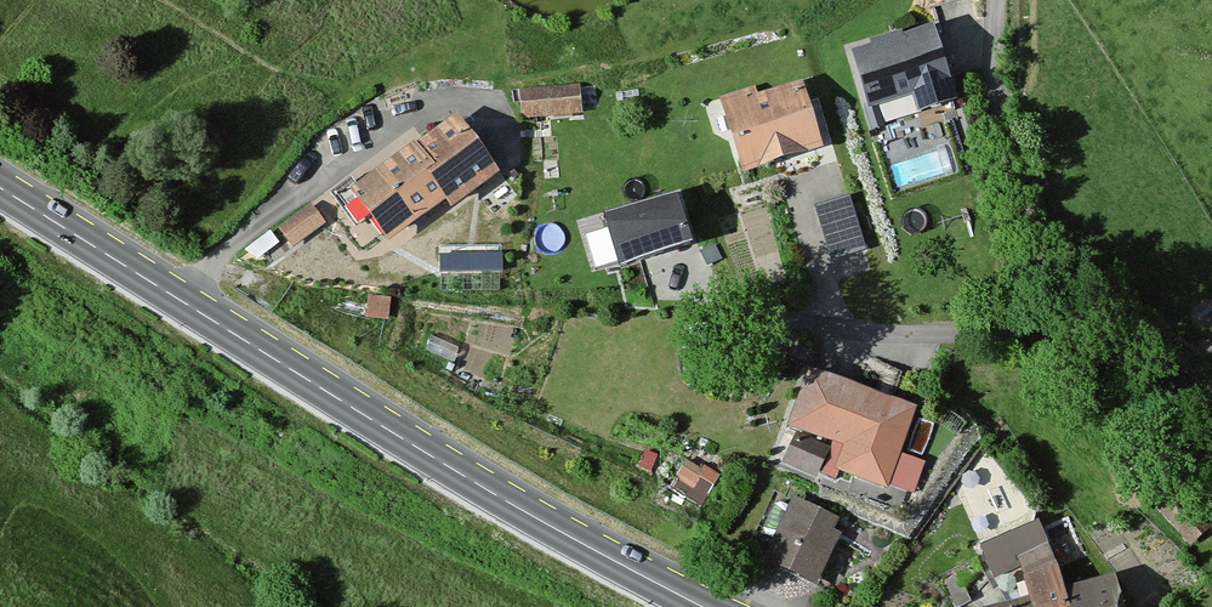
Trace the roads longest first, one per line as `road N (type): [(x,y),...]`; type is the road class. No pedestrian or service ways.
road 1 (secondary): [(0,189),(553,532)]
road 2 (residential): [(1211,499),(1080,350)]
road 3 (secondary): [(706,606),(553,532)]

